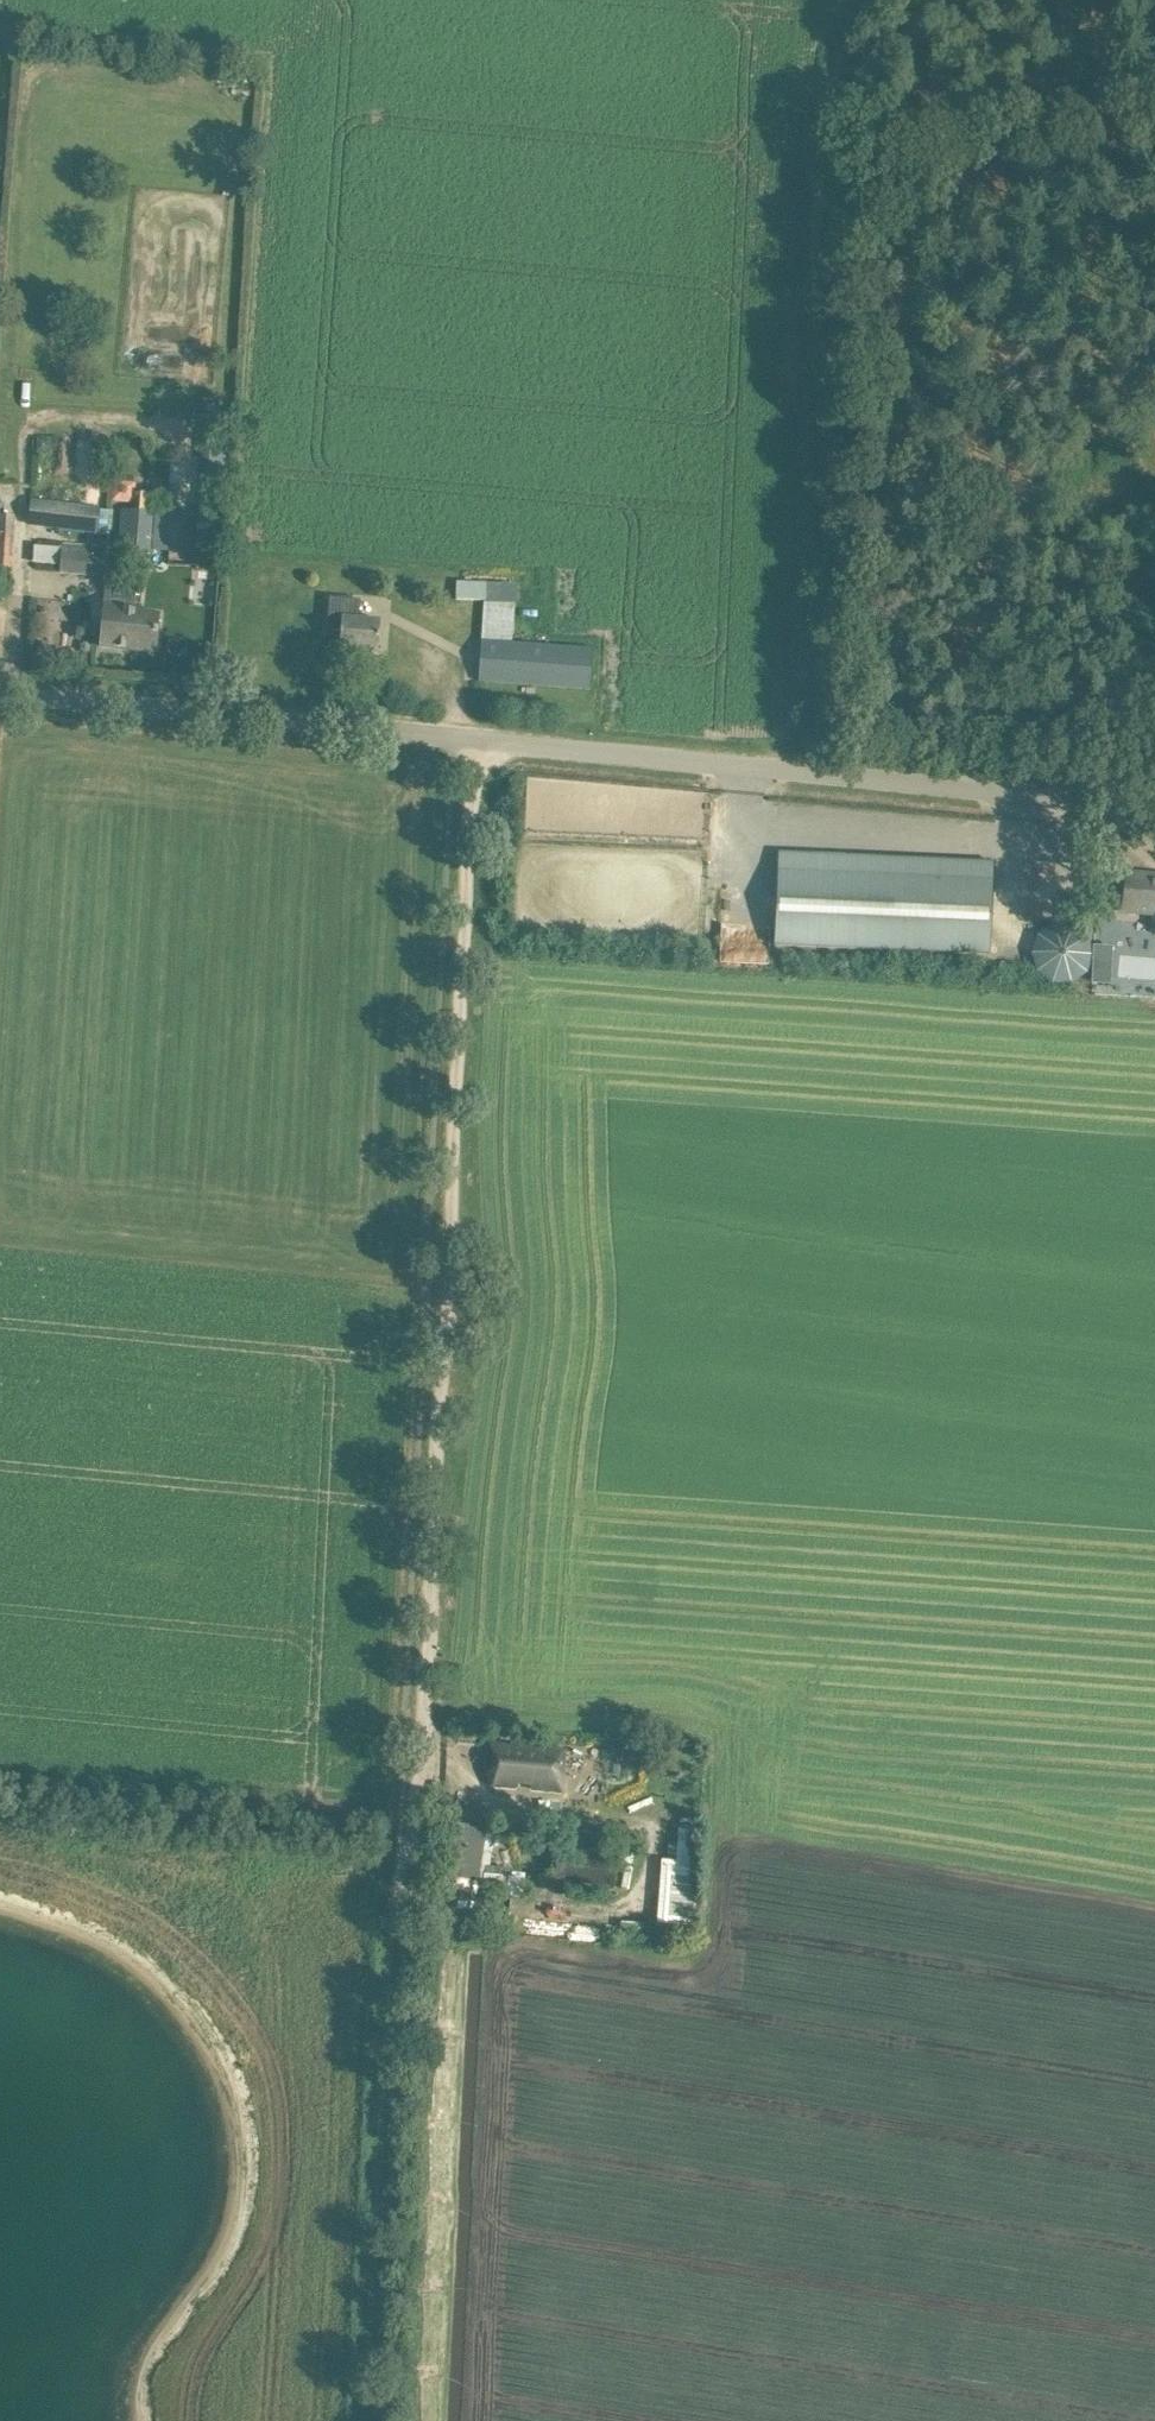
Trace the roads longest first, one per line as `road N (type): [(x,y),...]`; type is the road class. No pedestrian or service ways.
road 1 (unclassified): [(1154,801),(0,693)]

